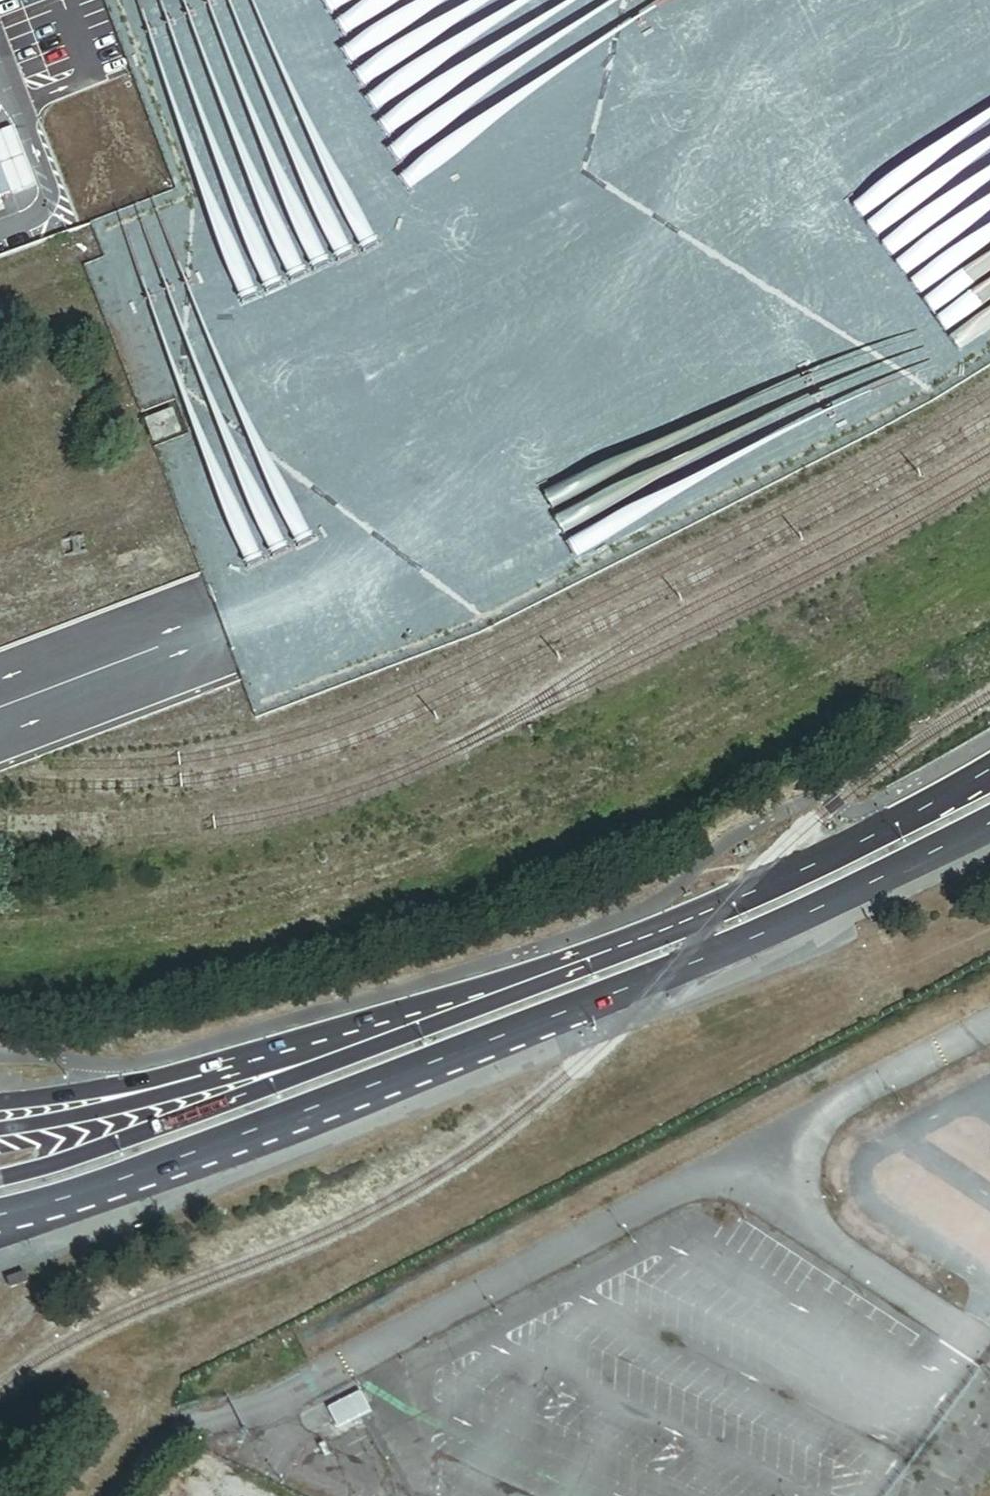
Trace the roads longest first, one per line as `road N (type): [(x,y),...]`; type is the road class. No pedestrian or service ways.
road 1 (secondary): [(0,1216),(250,1136),(792,918),(989,821)]
road 2 (unclassified): [(714,906),(659,940),(0,1174)]
road 3 (secondary): [(607,940),(529,975),(271,1063),(136,1104),(0,1126)]
road 4 (secondary): [(607,940),(230,1058),(0,1102)]
road 5 (secondary): [(989,764),(714,906)]

